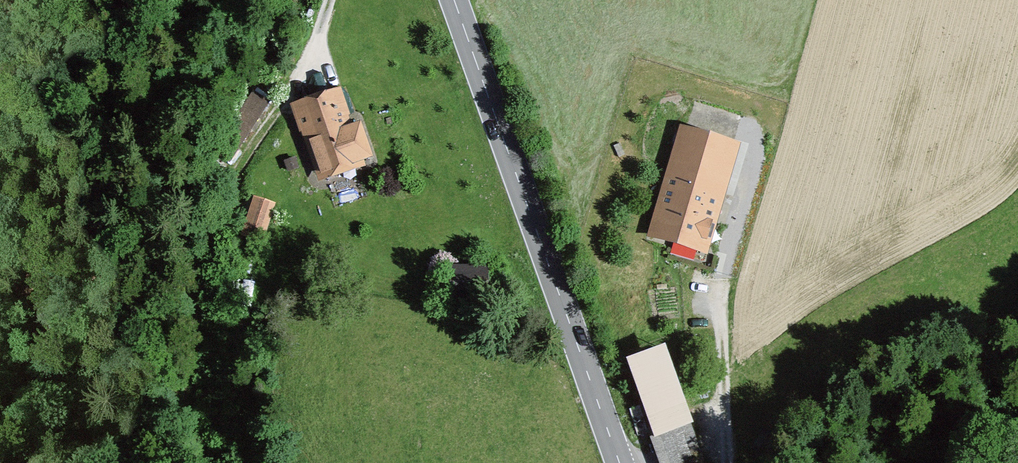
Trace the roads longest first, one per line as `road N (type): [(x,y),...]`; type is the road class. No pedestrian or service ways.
road 1 (track): [(179,462),(206,240),(225,187),(327,0)]
road 2 (secondary): [(454,0),(620,462)]
road 3 (track): [(728,462),(722,289),(754,155)]

